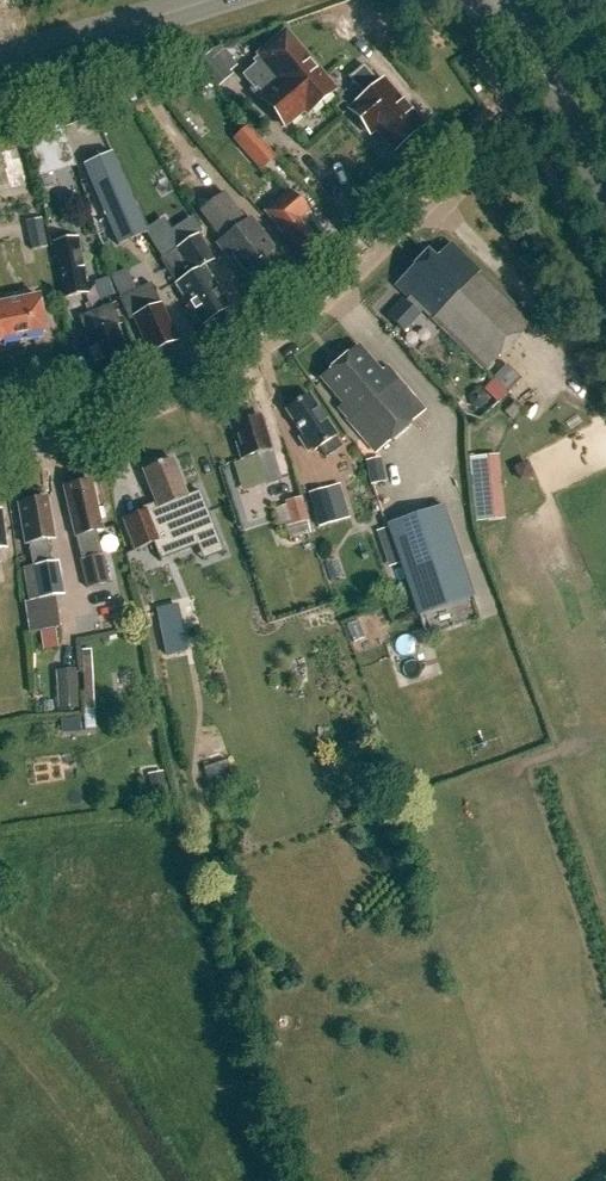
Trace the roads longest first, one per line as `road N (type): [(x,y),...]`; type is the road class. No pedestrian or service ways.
road 1 (residential): [(0,438),(179,382),(292,316),(474,156)]
road 2 (secondary): [(605,183),(495,0)]
road 3 (primary): [(0,50),(195,0)]

